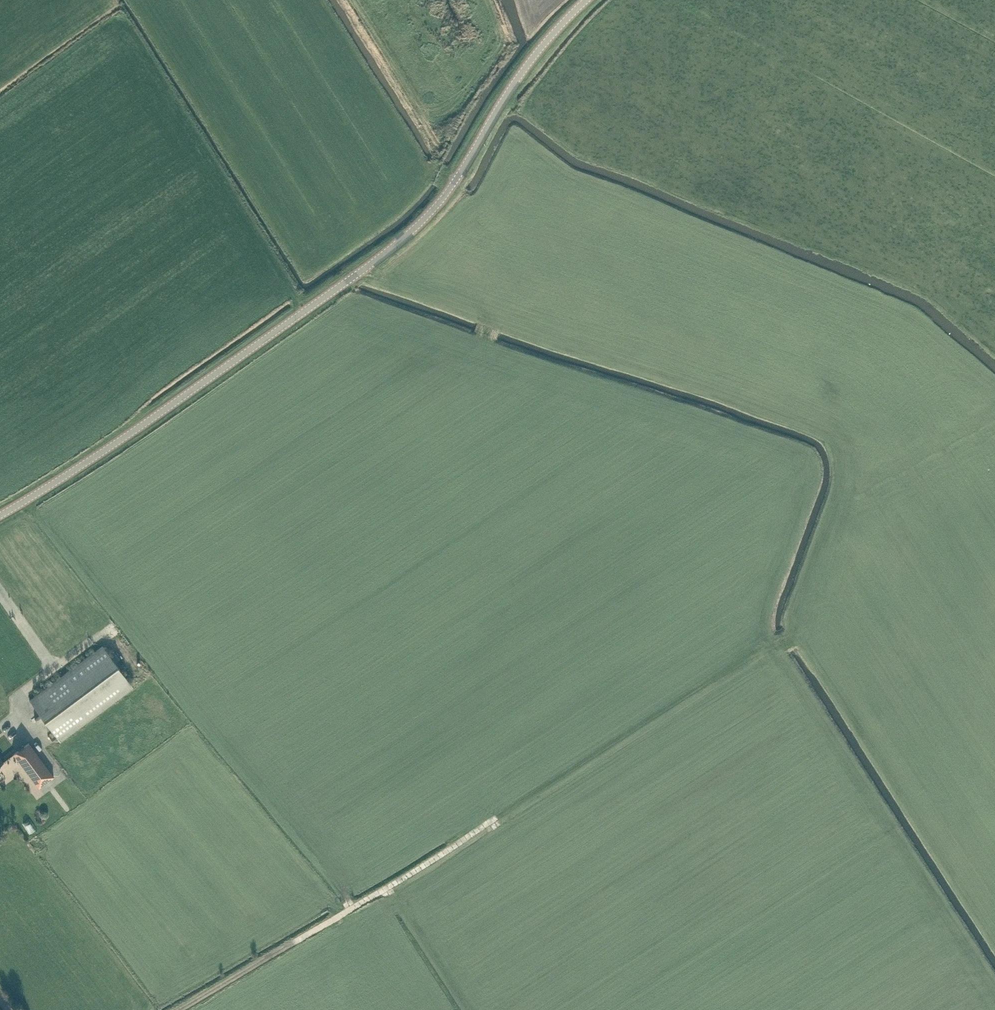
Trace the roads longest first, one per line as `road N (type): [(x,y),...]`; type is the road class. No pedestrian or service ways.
road 1 (tertiary): [(0,514),(133,431),(406,236),(449,190),(538,52),(585,0)]
road 2 (track): [(794,632),(175,1009)]

